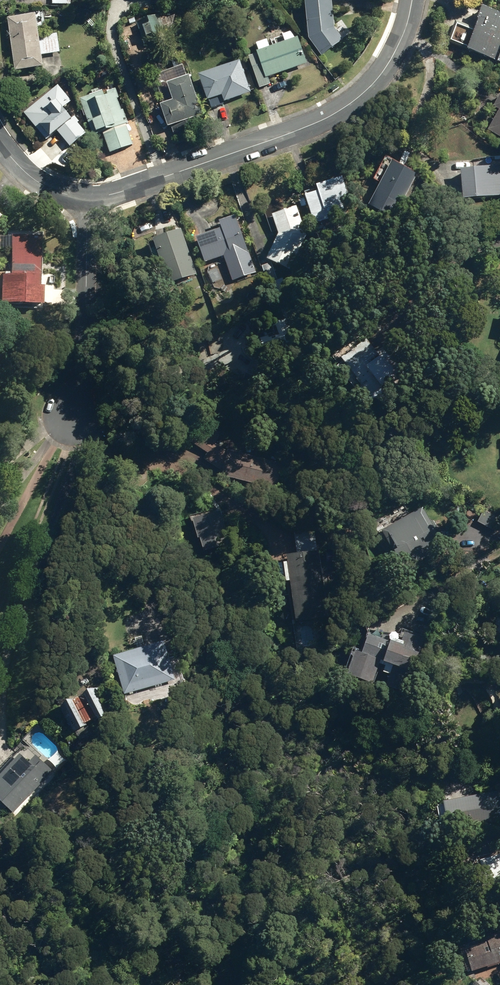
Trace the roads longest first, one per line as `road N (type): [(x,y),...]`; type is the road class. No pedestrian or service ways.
road 1 (residential): [(87,196),(298,130),(347,106),(391,59),(411,0)]
road 2 (residential): [(70,418),(82,386),(87,196)]

